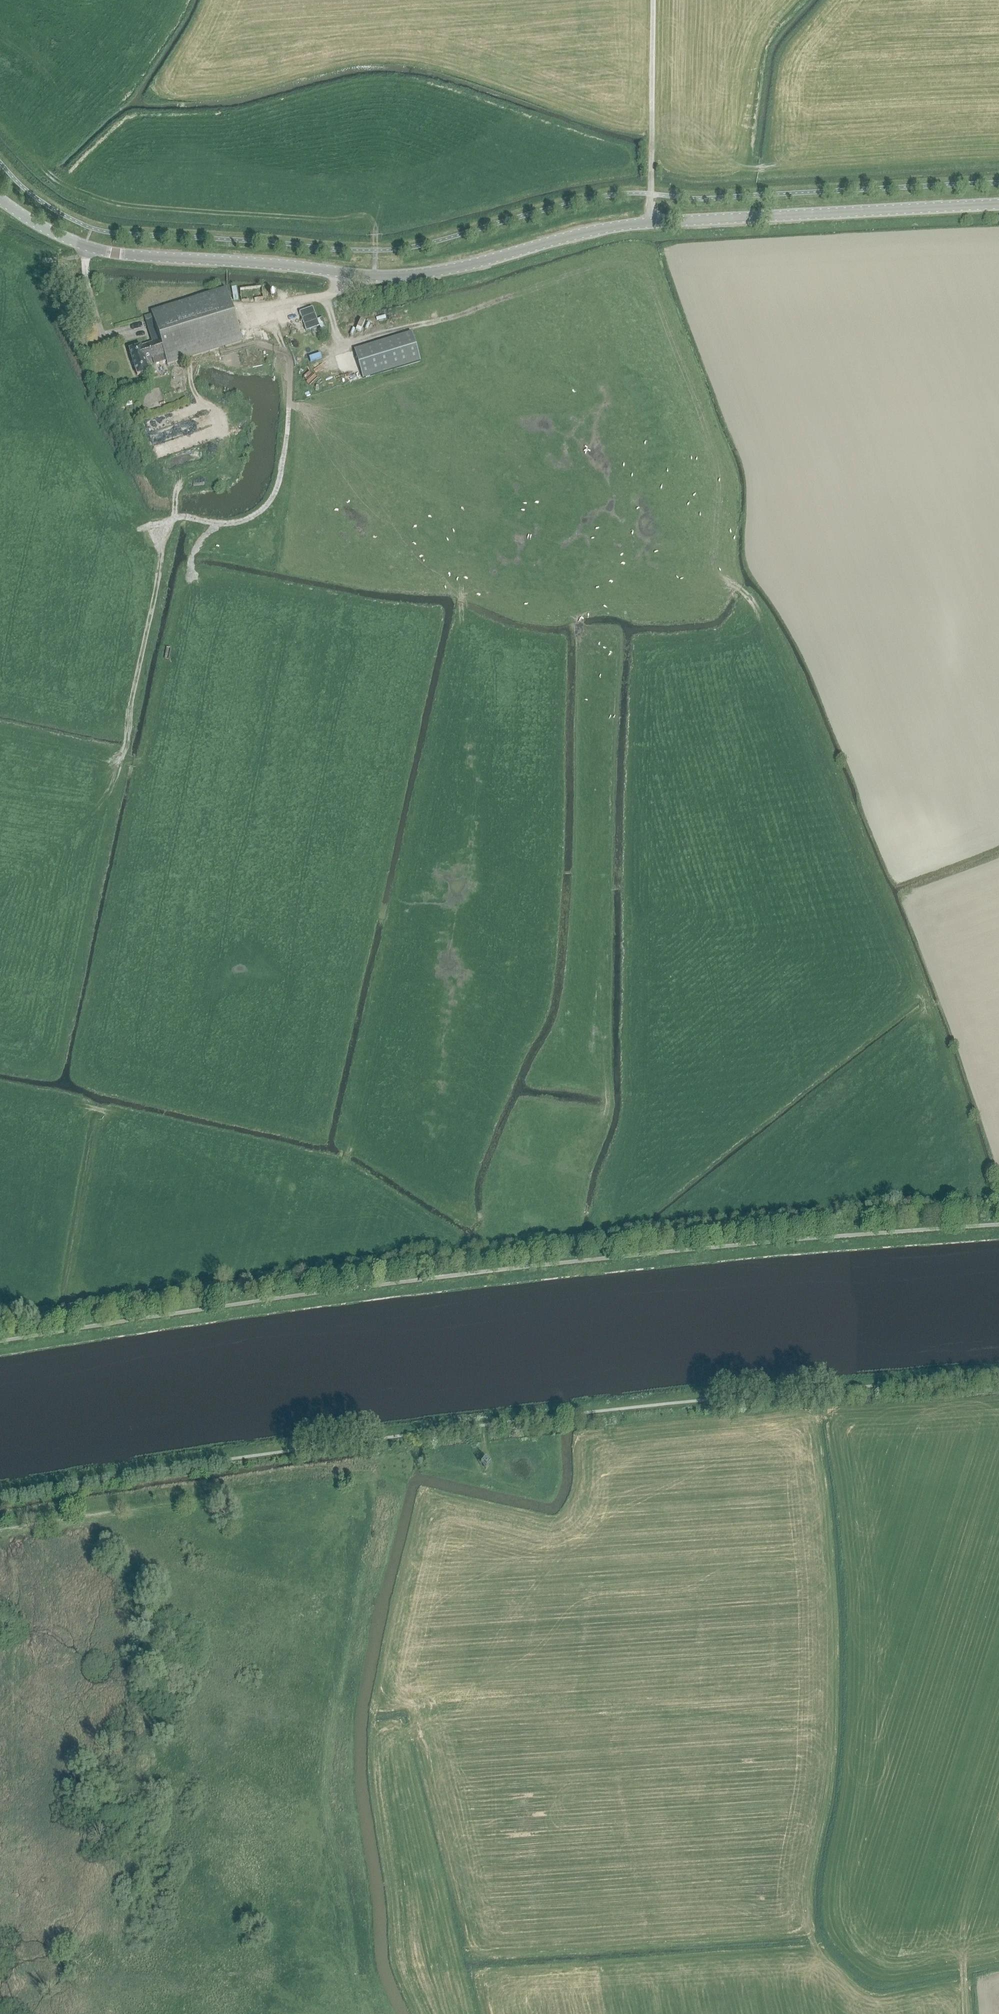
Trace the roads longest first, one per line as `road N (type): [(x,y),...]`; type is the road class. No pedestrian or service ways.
road 1 (secondary): [(998,203),(650,221),(466,265),(386,275),(115,254),(51,231),(0,200)]

